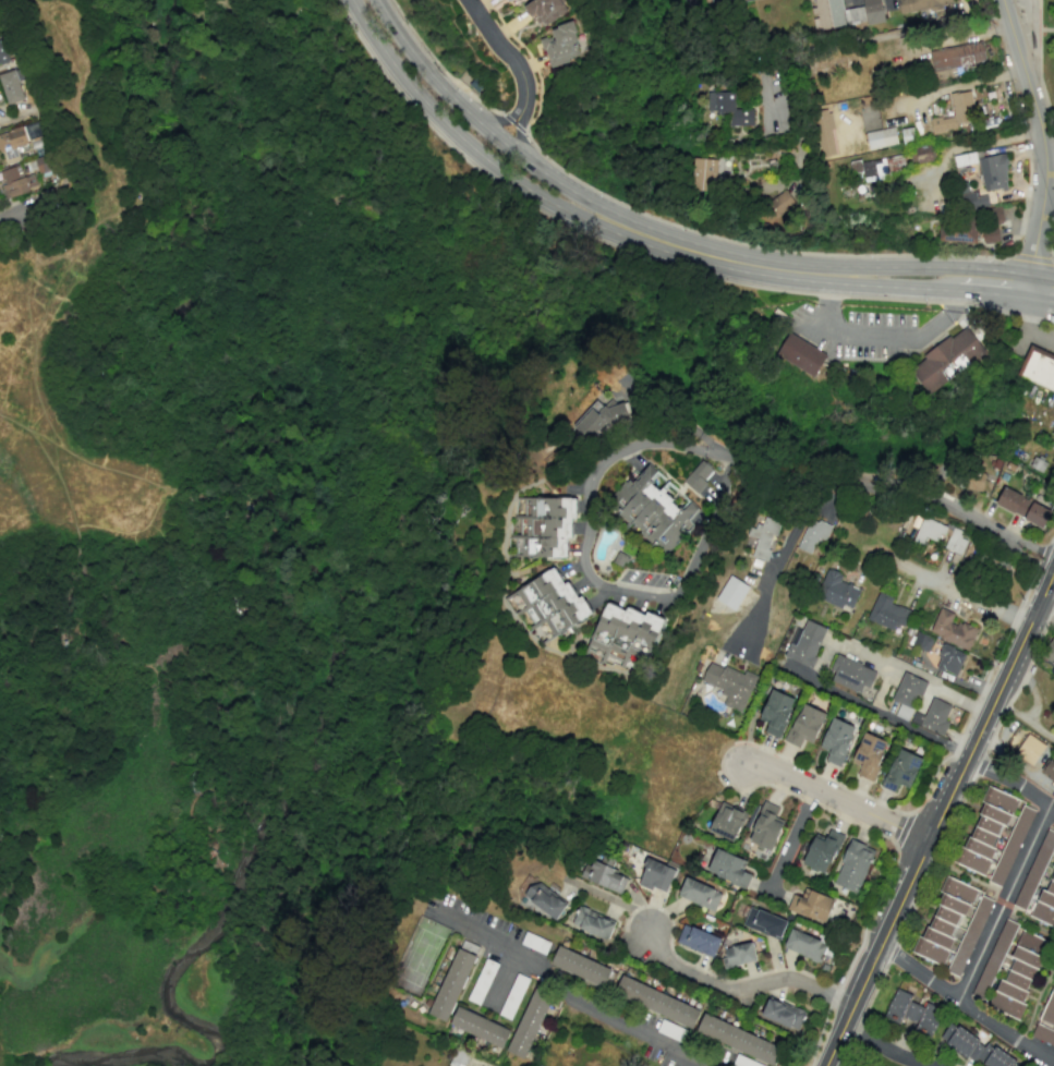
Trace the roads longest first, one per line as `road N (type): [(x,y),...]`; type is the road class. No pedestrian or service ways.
road 1 (secondary): [(830,1065),(1053,569)]
road 2 (residential): [(708,449),(644,443),(597,472),(587,554),(602,586),(683,595),(718,519),(734,456)]
road 3 (residential): [(1053,561),(905,486),(814,487),(720,451)]
road 4 (primary): [(352,0),(399,72),(495,165),(585,223),(607,220)]
road 5 (primary): [(607,220),(462,110),(378,0)]
road 6 (tertiary): [(1002,0),(1046,160),(1027,284)]
road 7 (residential): [(857,1006),(790,981),(730,993),(659,959),(645,925)]
road 8 (primary): [(607,220),(710,256),(826,274)]
road 9 (residential): [(883,948),(1053,1065)]
road 10 (residential): [(931,846),(765,772),(743,770)]
road 11 (primary): [(826,274),(941,289),(955,278)]
road 12 (primary): [(955,278),(940,267),(826,274)]
road 13 (residential): [(520,107),(519,65),(469,0)]

